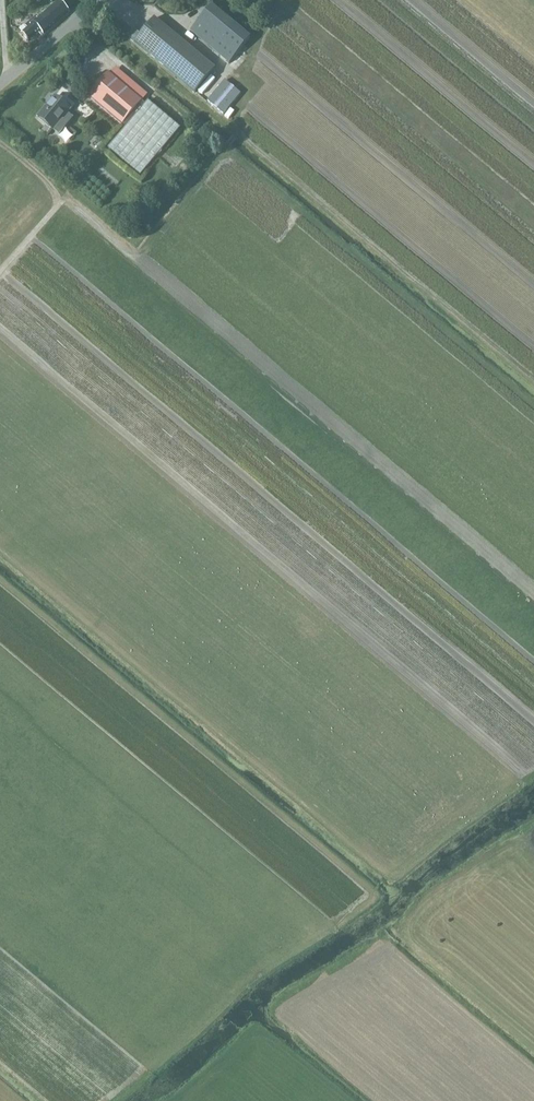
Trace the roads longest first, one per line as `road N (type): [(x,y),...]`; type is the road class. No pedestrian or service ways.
road 1 (unclassified): [(0,85),(96,0)]

